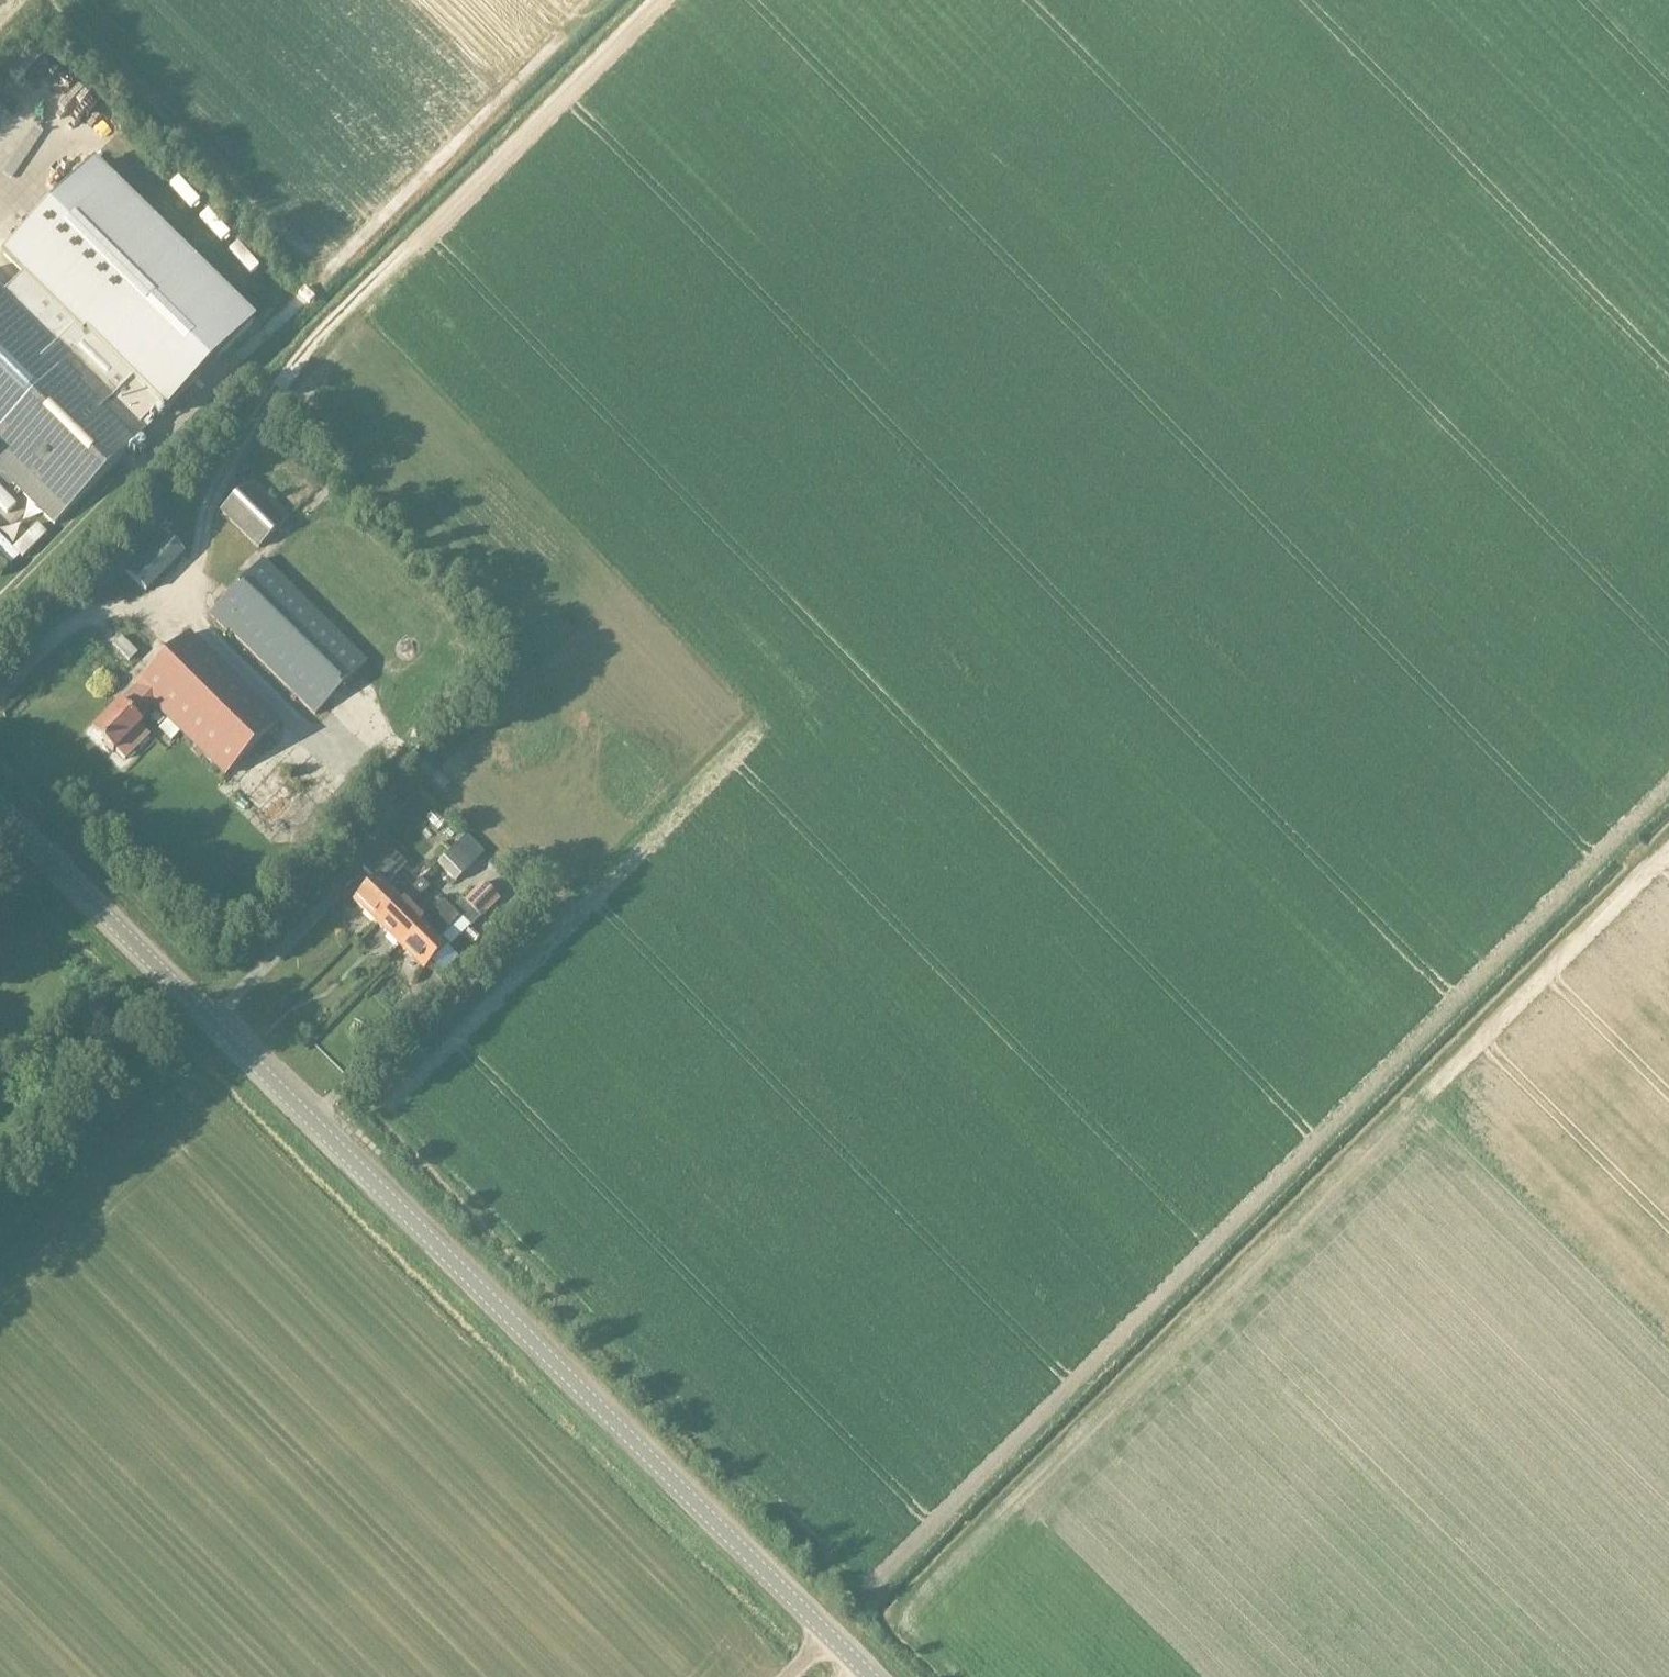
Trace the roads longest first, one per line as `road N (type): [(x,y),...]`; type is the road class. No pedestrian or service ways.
road 1 (tertiary): [(871,1676),(0,812)]
road 2 (track): [(228,463),(303,352),(656,0)]
road 3 (track): [(566,33),(316,285)]

